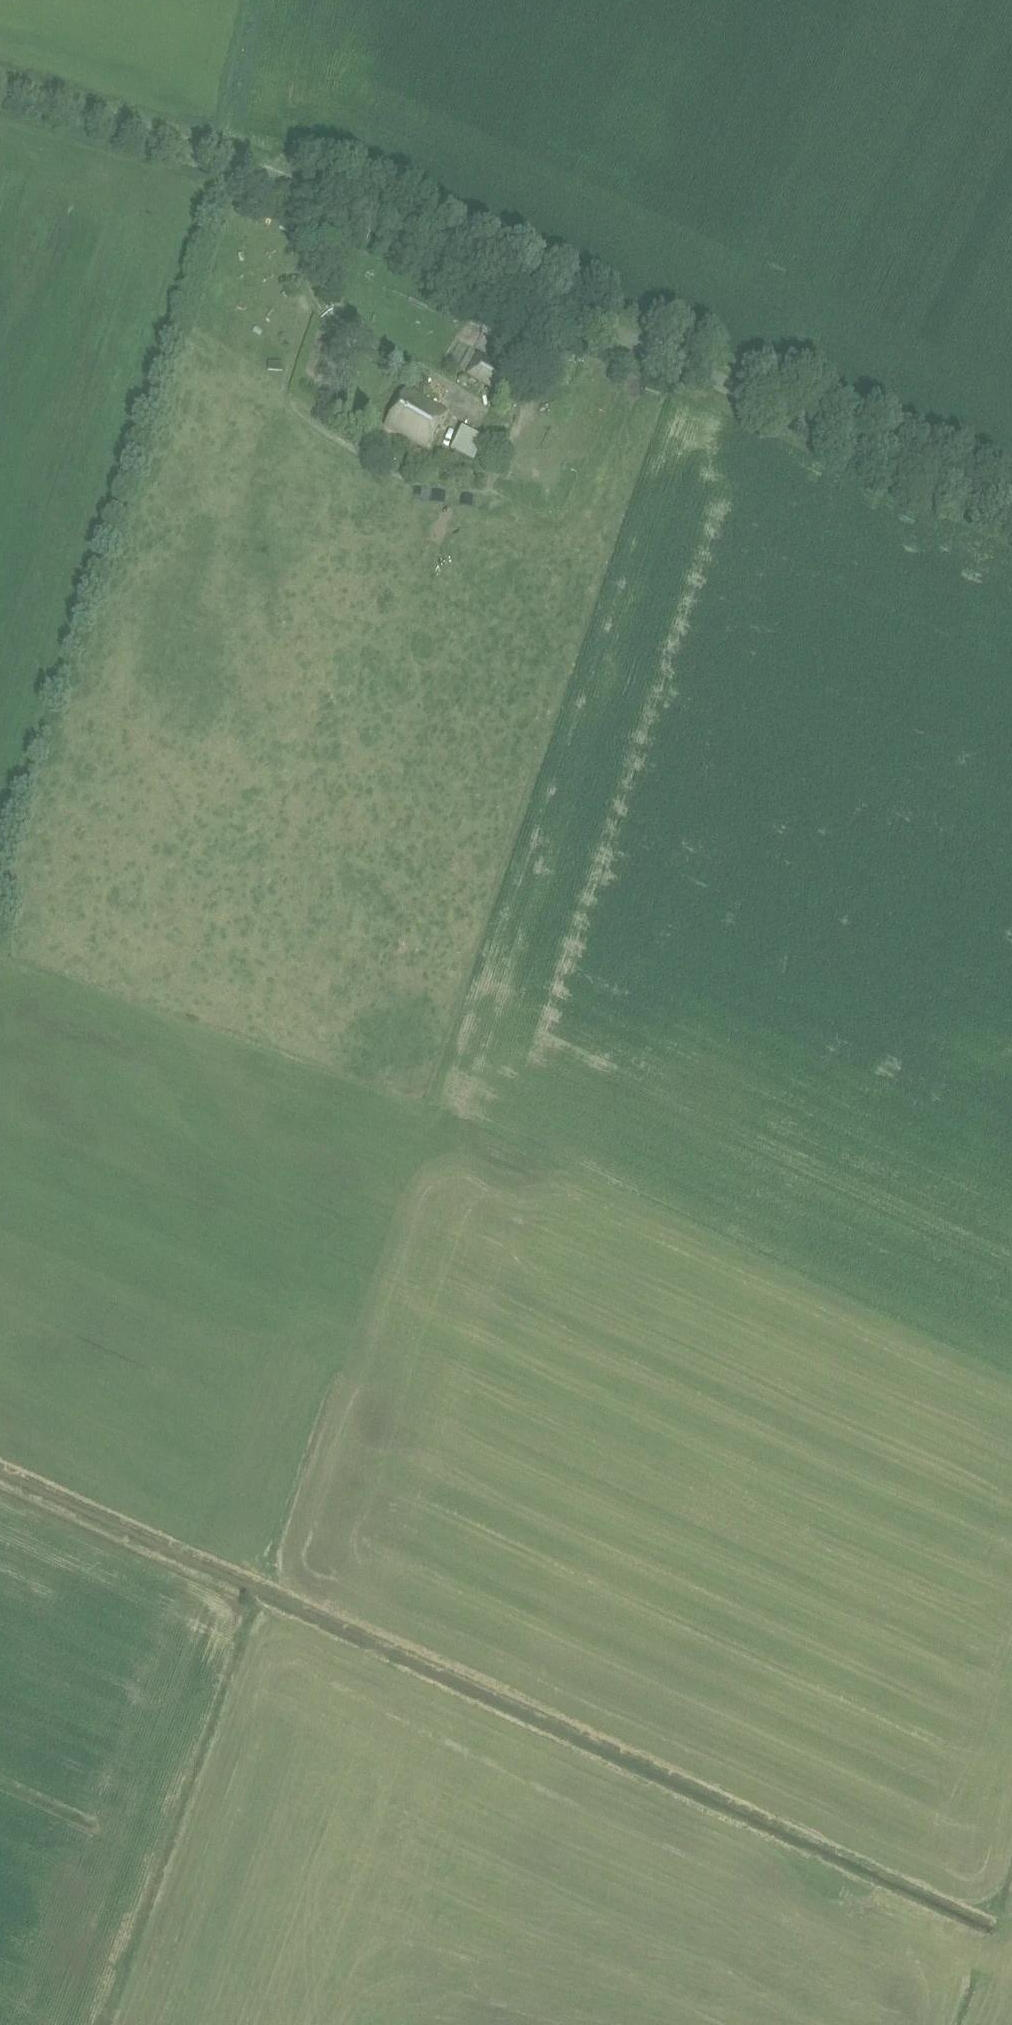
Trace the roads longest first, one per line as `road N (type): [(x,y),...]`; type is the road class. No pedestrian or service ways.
road 1 (unclassified): [(1011,518),(273,176),(0,87)]

